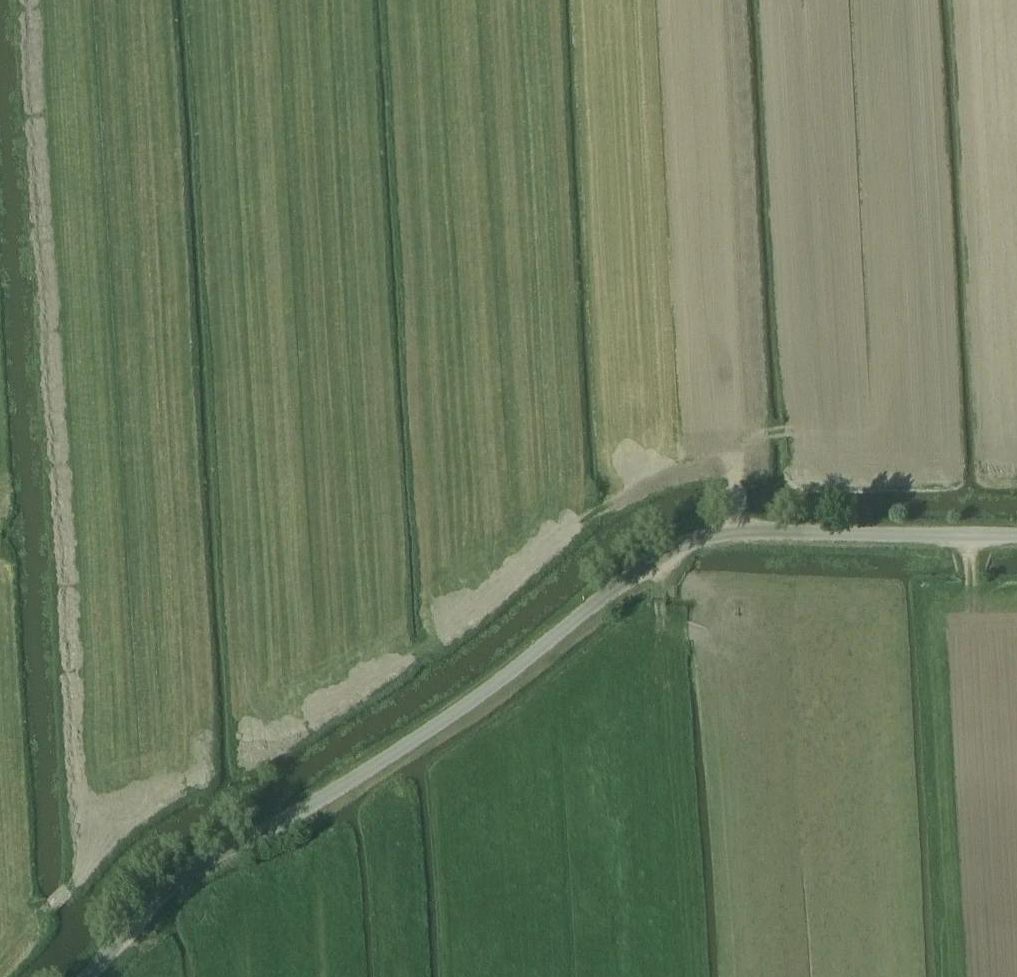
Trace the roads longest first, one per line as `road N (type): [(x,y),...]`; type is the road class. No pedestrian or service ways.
road 1 (unclassified): [(88,976),(192,872),(432,728),(623,582),(687,544),(738,532),(1016,537)]
road 2 (track): [(738,532),(731,465),(697,468),(574,523)]

